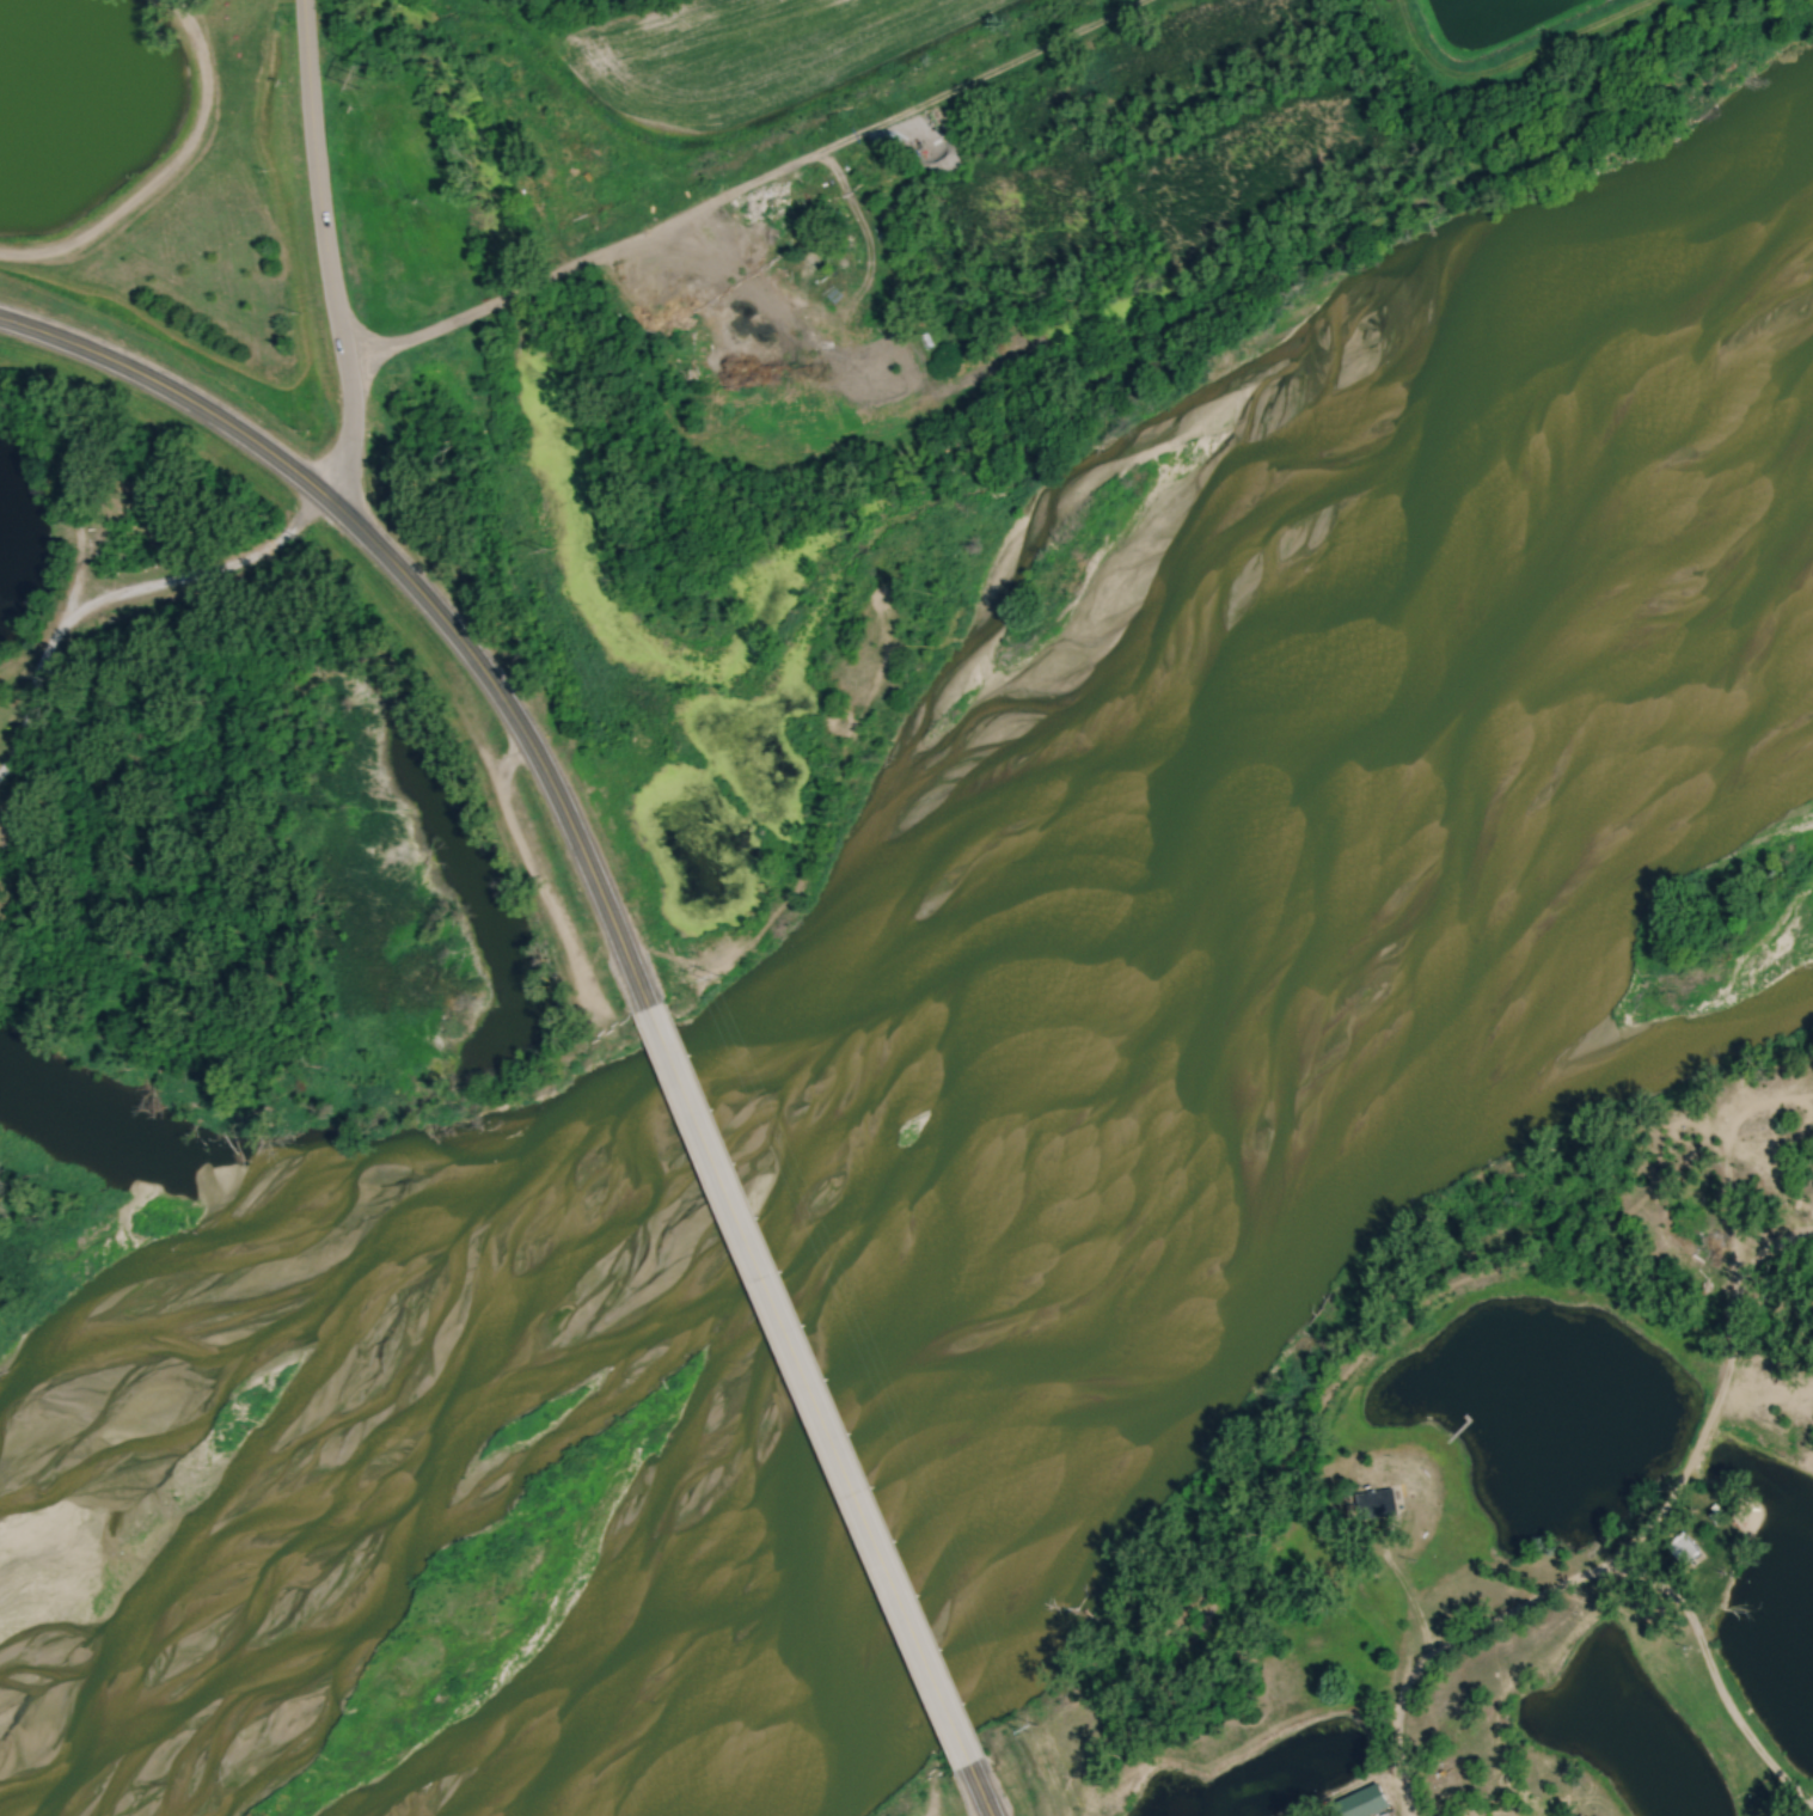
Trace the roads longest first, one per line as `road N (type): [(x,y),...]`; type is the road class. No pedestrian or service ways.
road 1 (secondary): [(647,1007),(510,721),(449,637),(330,503),(272,454),(121,362),(0,317)]
road 2 (secondary): [(967,1763),(647,1007)]
road 3 (residential): [(302,0),(314,170),(349,410),(347,453),(330,503)]

